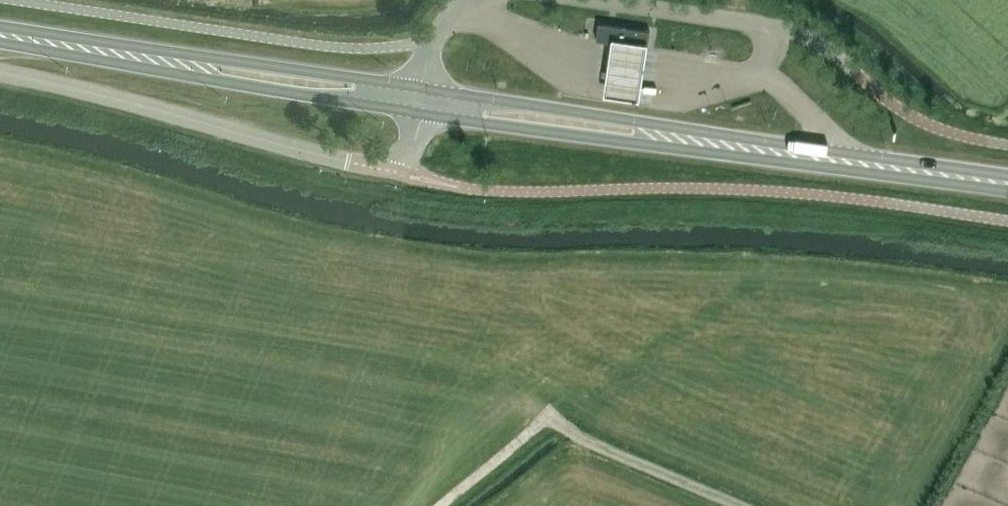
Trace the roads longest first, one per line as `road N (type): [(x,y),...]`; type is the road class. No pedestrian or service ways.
road 1 (primary): [(1007,182),(421,100)]
road 2 (unclassified): [(421,100),(400,174),(0,72)]
road 3 (primary): [(421,100),(0,35)]
road 4 (track): [(439,505),(545,417),(584,443),(741,505)]
road 5 (unclassified): [(598,0),(789,30),(856,72)]

